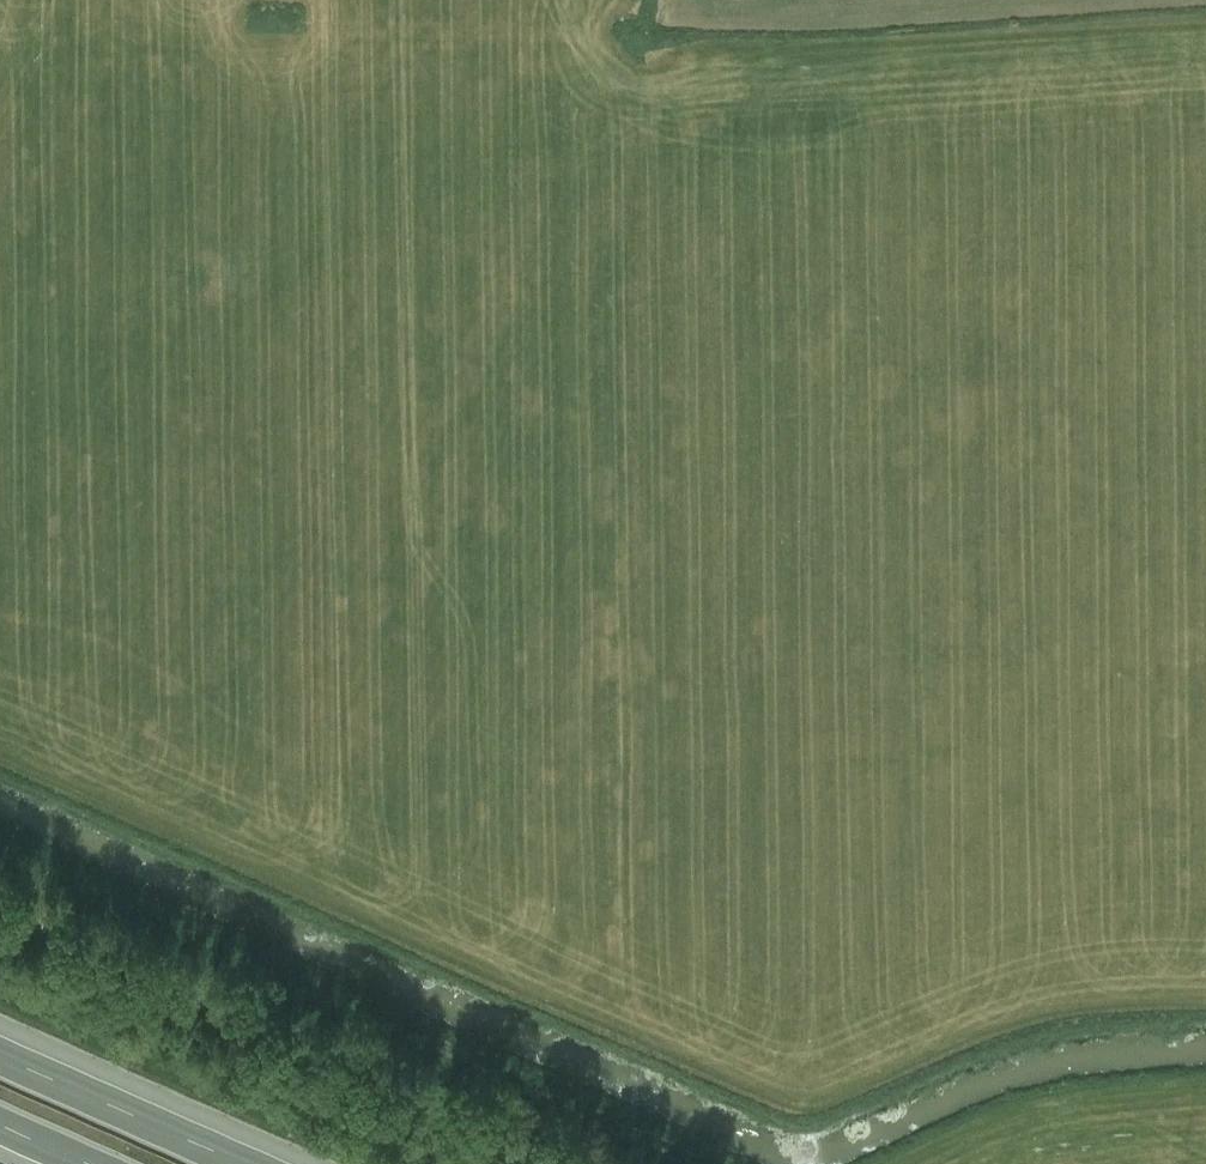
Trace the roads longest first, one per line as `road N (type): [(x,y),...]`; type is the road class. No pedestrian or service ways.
road 1 (motorway): [(250,1163),(0,1053)]

